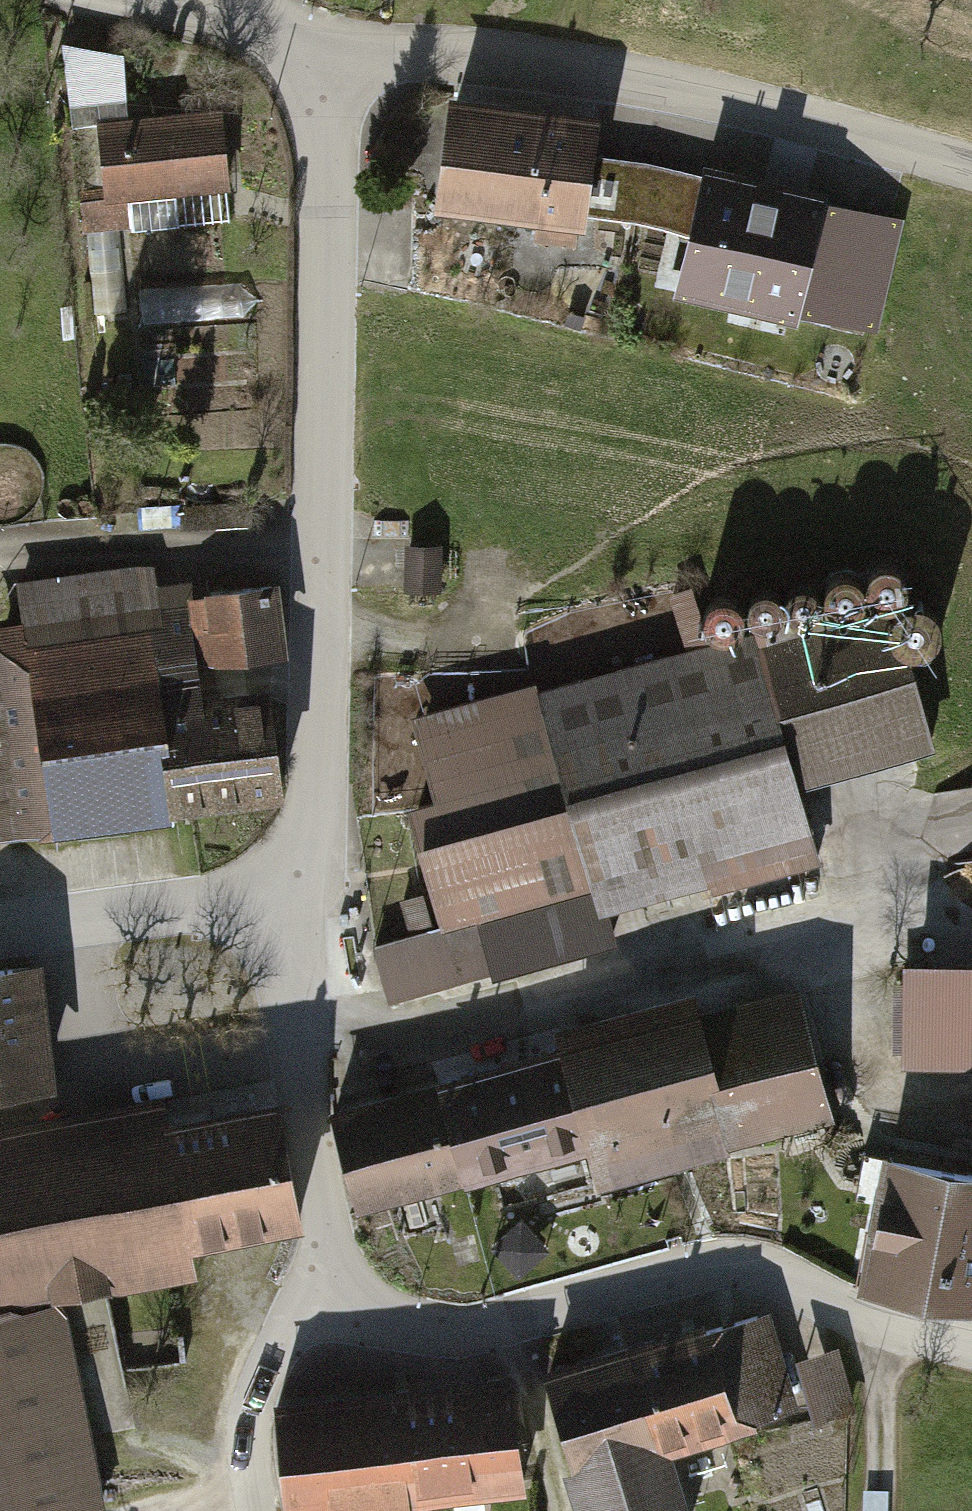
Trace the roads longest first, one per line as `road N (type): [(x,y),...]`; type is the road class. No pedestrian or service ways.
road 1 (tertiary): [(305,891),(326,134),(295,68)]
road 2 (residential): [(295,68),(420,51),(816,123),(971,169)]
road 3 (tertiary): [(971,1352),(870,1326),(745,1272),(635,1283),(508,1325),(424,1330),(341,1300)]
road 4 (tertiary): [(341,1300),(292,1067),(305,891)]
road 5 (track): [(312,655),(428,655),(481,628),(528,550),(603,504)]
road 6 (tertiary): [(0,931),(305,891)]
road 7 (tertiary): [(341,1300),(302,1320),(249,1393),(243,1482),(249,1510)]
road 8 (track): [(816,123),(836,0)]

